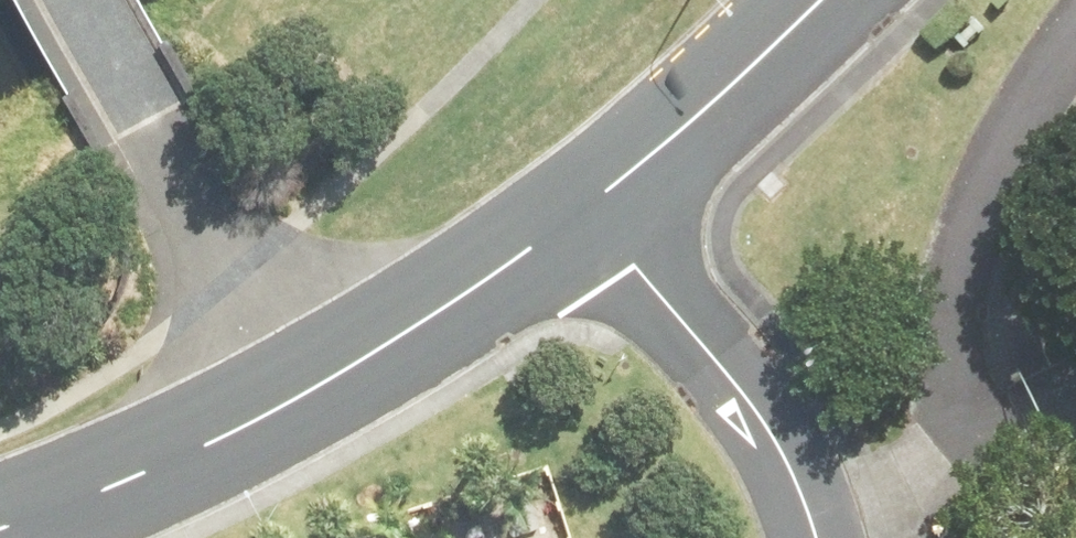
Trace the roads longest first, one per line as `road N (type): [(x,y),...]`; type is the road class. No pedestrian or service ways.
road 1 (residential): [(299,395),(83,0)]
road 2 (residential): [(585,211),(719,366),(789,469),(809,515)]
road 3 (unclassified): [(585,211),(299,395)]
road 4 (unclassified): [(299,395),(149,470),(0,529)]
road 5 (unclassified): [(823,0),(585,211)]
road 6 (residential): [(809,515),(1075,397)]

